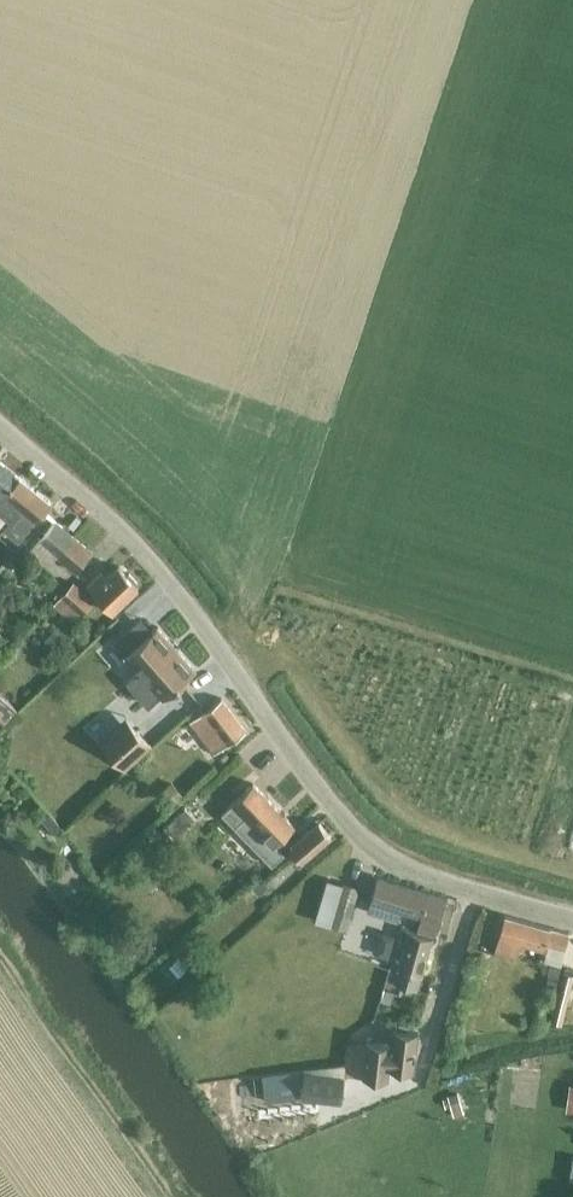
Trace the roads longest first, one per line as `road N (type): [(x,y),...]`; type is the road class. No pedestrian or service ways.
road 1 (residential): [(572,918),(416,873),(363,843),(142,547),(0,429)]

